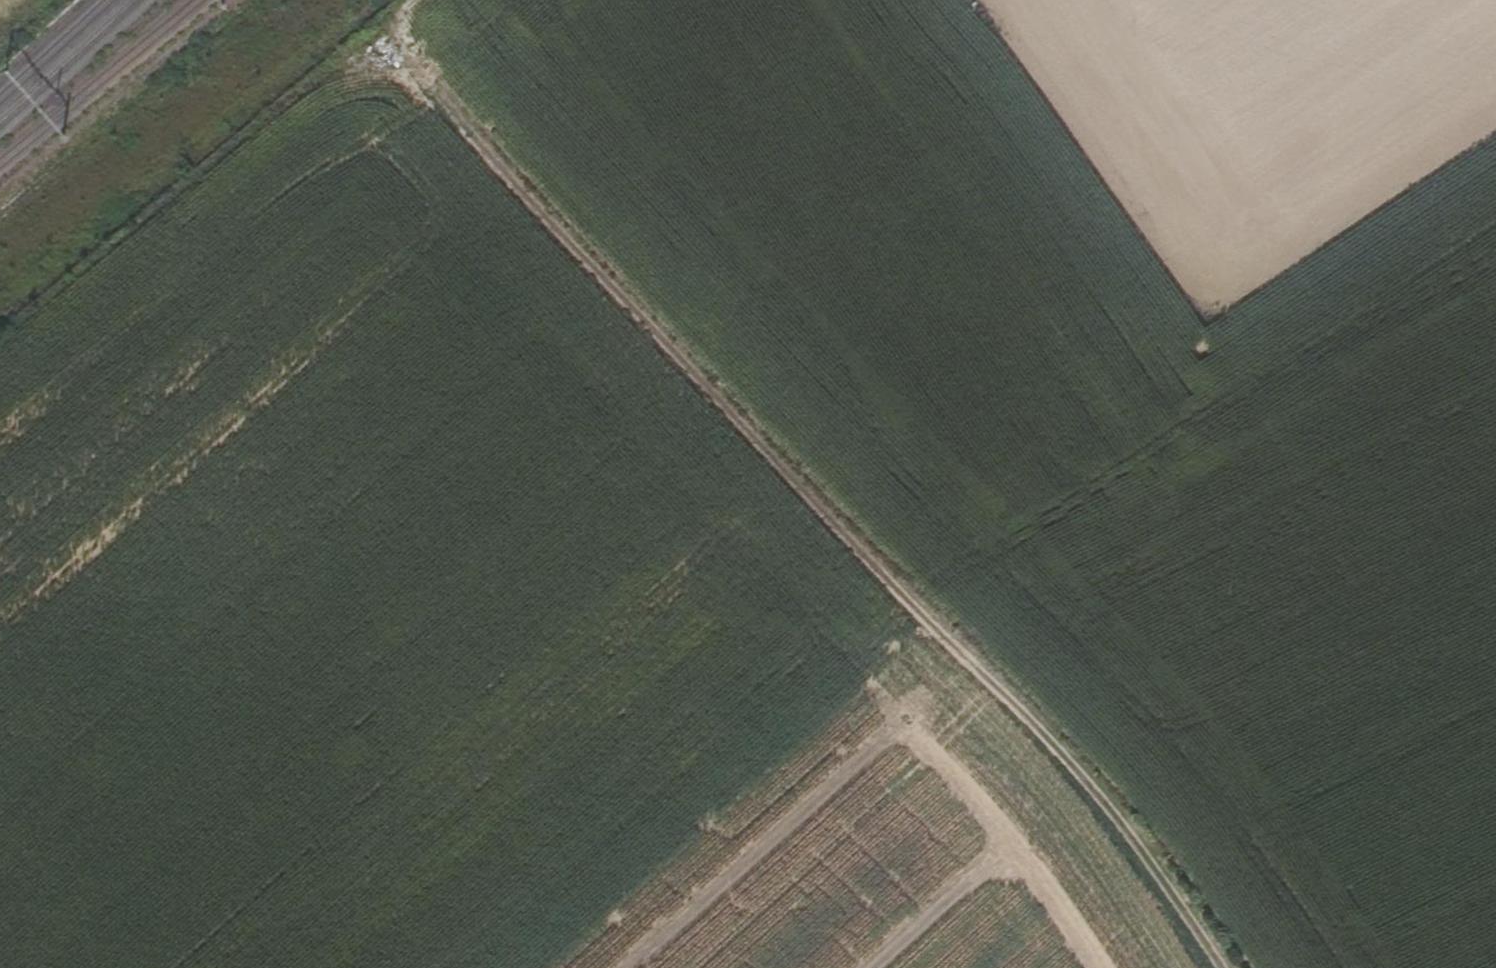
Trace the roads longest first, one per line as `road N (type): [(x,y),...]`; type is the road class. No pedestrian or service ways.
road 1 (track): [(1223,967),(1125,823),(1036,723),(945,639),(383,49)]

